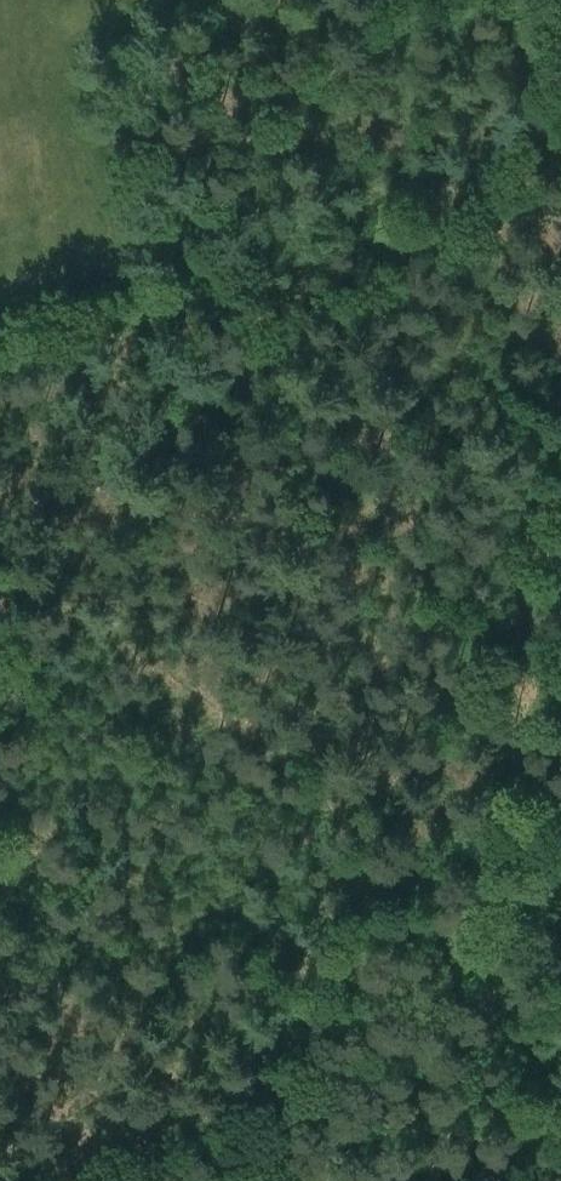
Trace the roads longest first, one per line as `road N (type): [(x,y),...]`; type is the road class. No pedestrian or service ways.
road 1 (track): [(256,1180),(560,800)]

